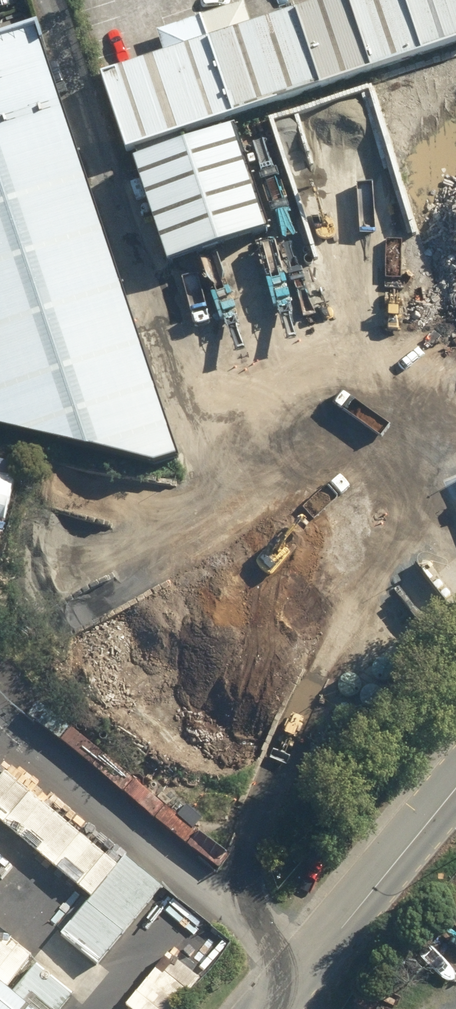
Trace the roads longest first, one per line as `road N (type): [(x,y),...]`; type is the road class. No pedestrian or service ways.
road 1 (track): [(55,0),(165,315),(455,536)]
road 2 (track): [(228,904),(300,712),(355,604),(420,505)]
road 3 (unclassified): [(455,788),(271,1008)]
road 4 (track): [(94,559),(318,435)]

